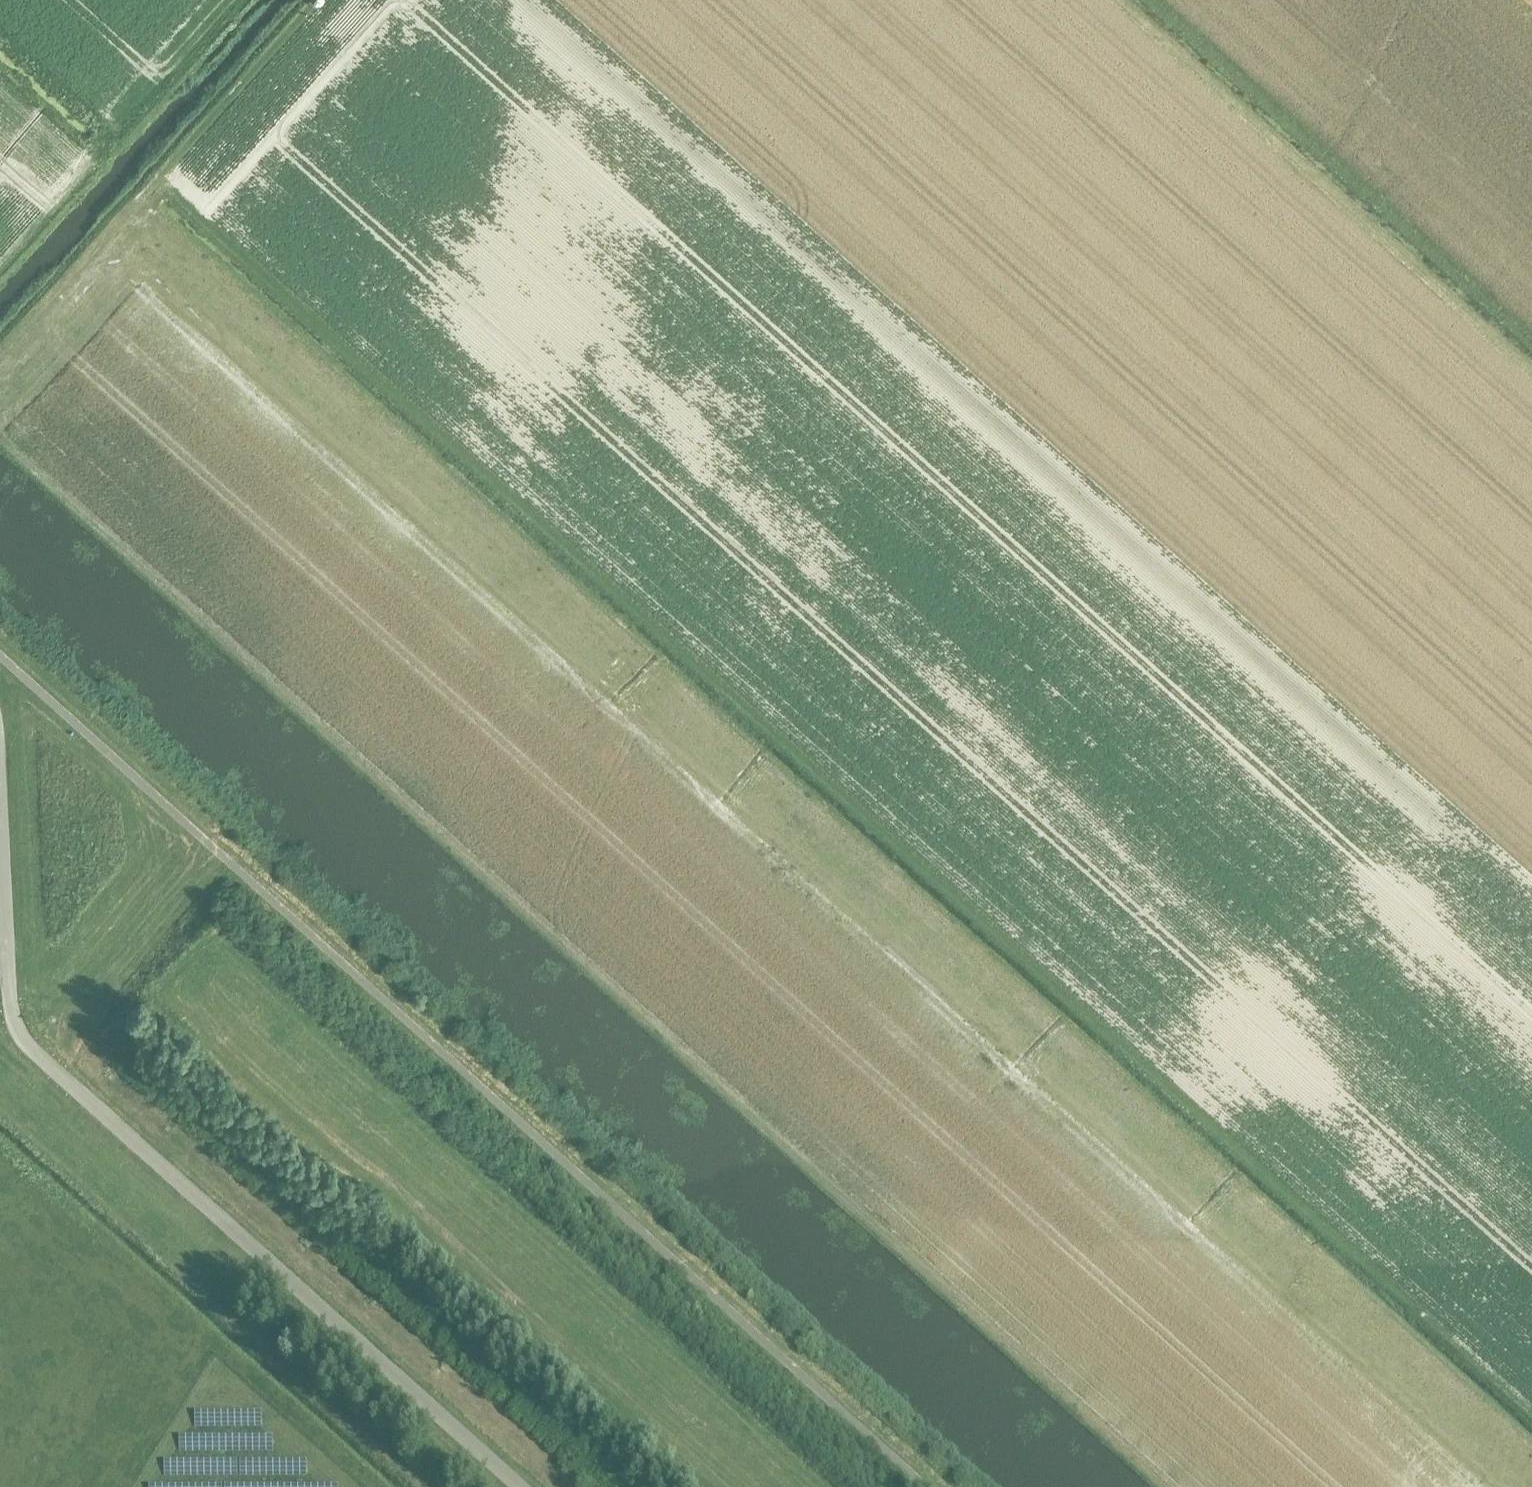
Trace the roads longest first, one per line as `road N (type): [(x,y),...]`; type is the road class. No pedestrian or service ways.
road 1 (unclassified): [(522,1486),(31,1045),(14,1018),(0,752)]

